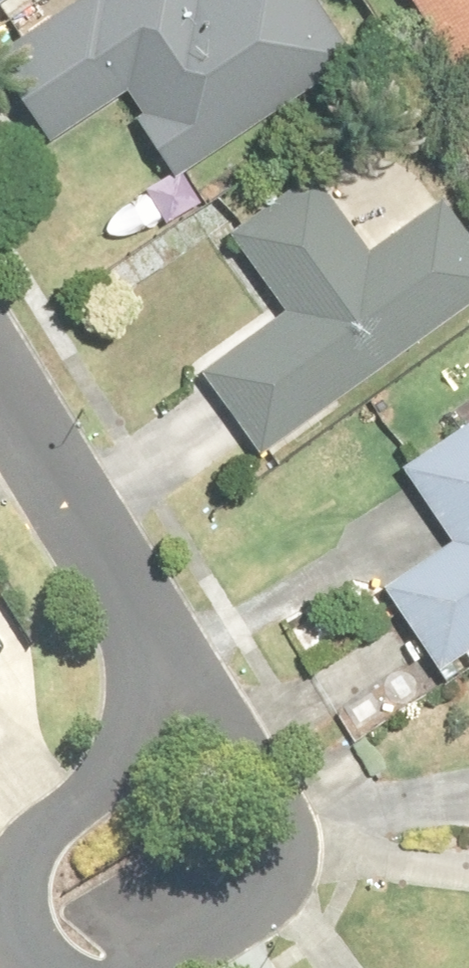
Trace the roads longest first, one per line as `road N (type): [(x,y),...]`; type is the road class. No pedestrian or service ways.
road 1 (residential): [(179,672),(253,762),(284,829),(284,856),(274,884),(245,913),(164,967)]
road 2 (residential): [(52,967),(31,952),(15,921),(15,891),(33,855),(135,748),(179,672)]
road 3 (residential): [(0,378),(179,672)]

